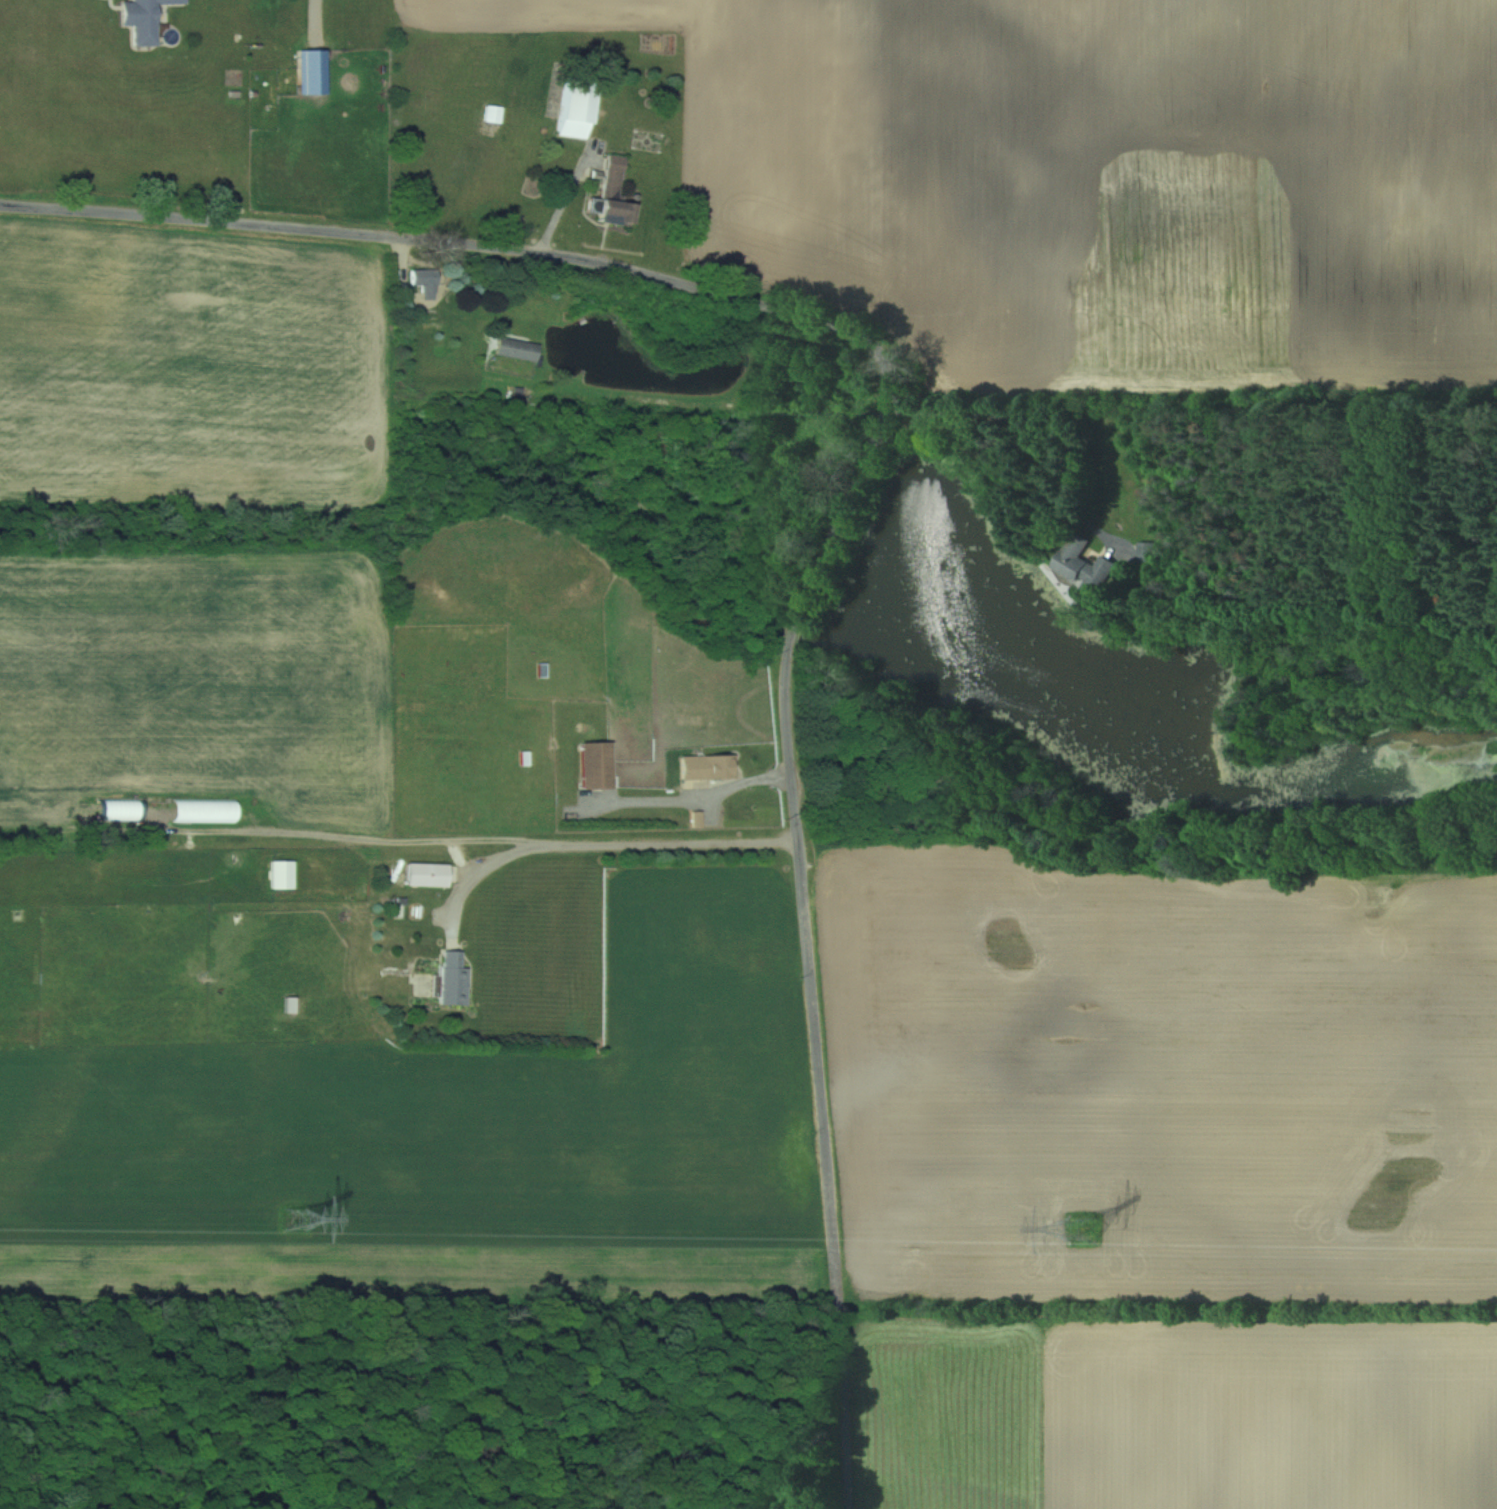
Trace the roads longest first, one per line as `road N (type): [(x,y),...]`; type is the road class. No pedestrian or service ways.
road 1 (residential): [(847,1508),(838,1266),(789,681),(799,622),(884,416),(881,353),(860,336),(571,258),(0,205)]

